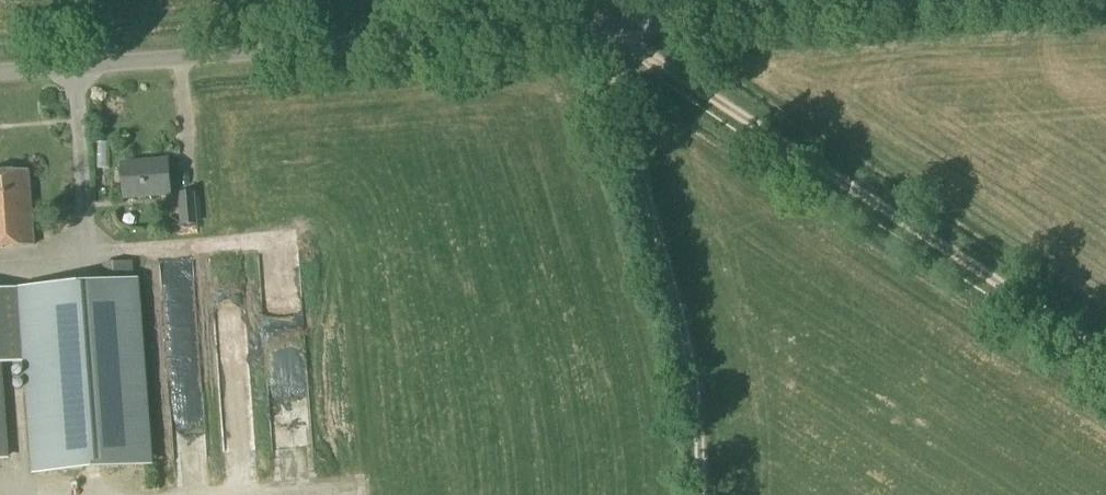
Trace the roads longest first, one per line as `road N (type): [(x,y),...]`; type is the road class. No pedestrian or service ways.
road 1 (track): [(1105,356),(597,28)]
road 2 (unclassified): [(0,73),(597,28)]
road 3 (track): [(700,494),(689,359),(597,28)]
road 4 (unclassified): [(597,28),(923,0)]

